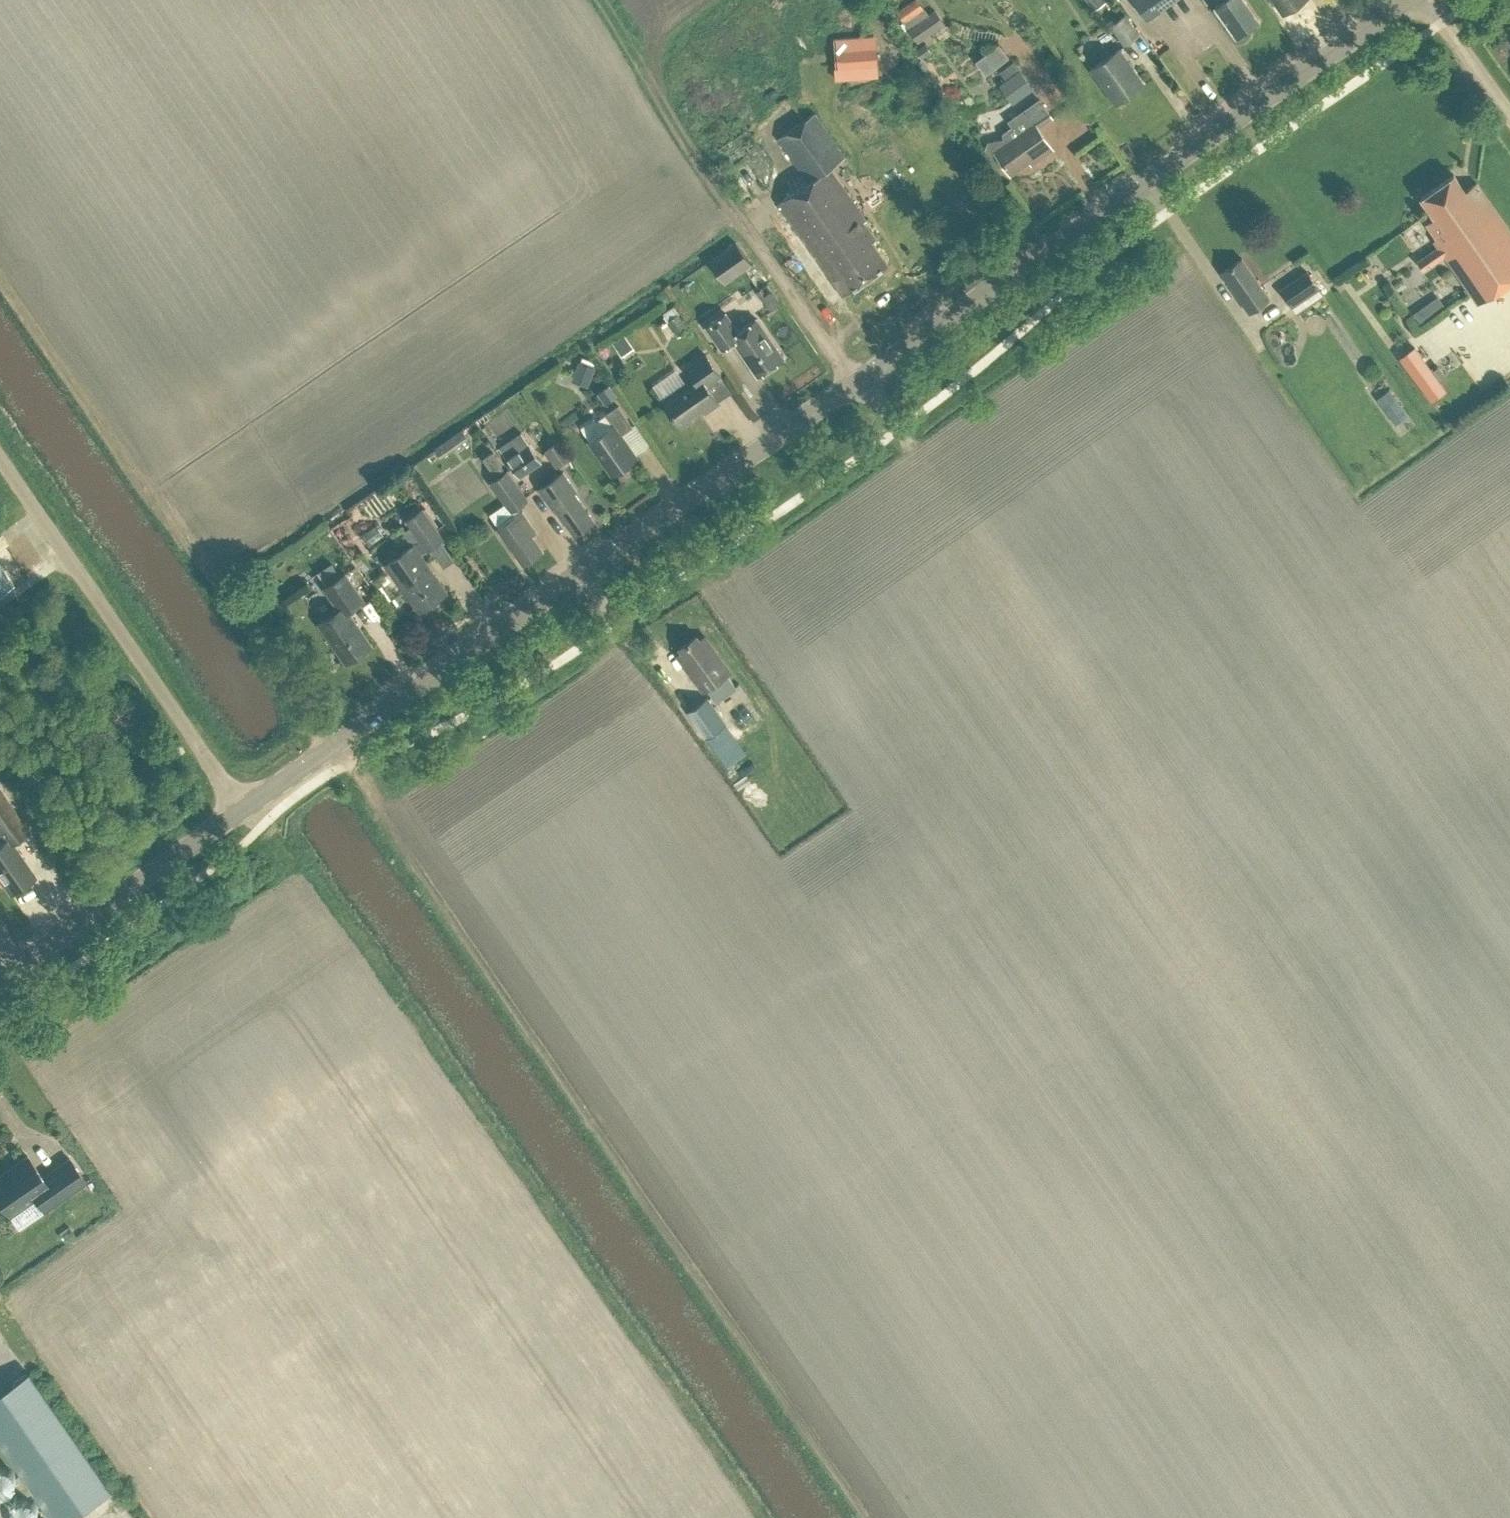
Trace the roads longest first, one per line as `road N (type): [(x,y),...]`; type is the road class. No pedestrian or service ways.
road 1 (tertiary): [(0,975),(1403,0)]

